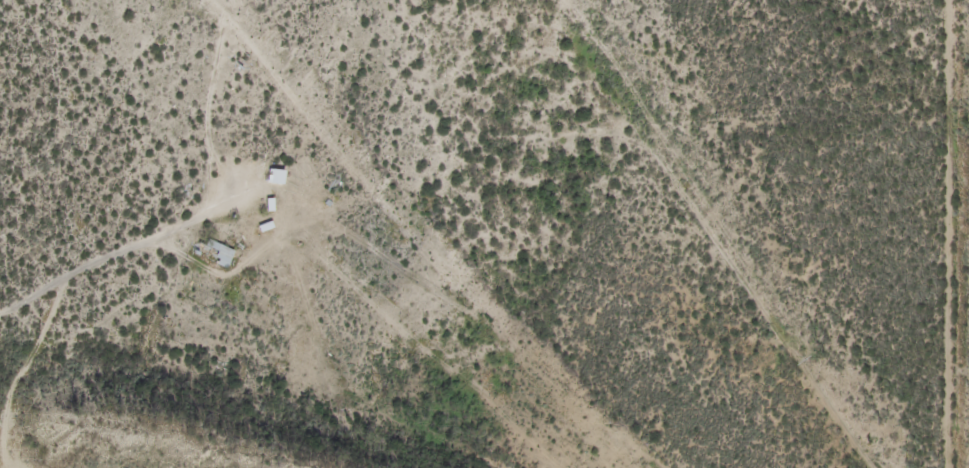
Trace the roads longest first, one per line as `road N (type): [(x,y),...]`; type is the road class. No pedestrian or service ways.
road 1 (track): [(242,0),(229,25),(210,216),(190,272),(153,313),(46,347),(32,360),(11,413),(27,467)]
road 2 (track): [(881,467),(555,0)]

